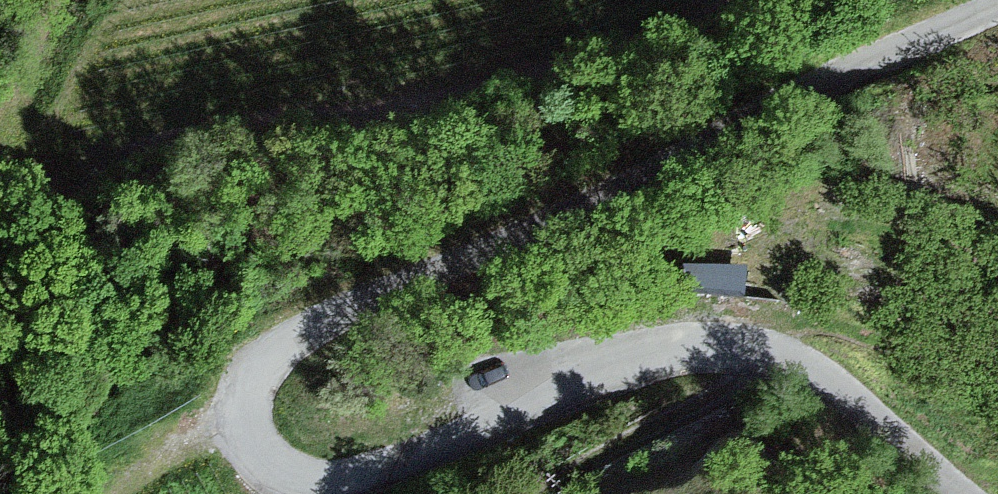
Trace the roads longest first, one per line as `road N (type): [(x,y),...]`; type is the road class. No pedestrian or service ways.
road 1 (track): [(997,4),(465,263),(277,346),(244,400)]
road 2 (track): [(244,400),(252,445),(284,473),(330,481),(595,374),(708,347),(780,360),(850,400),(964,493)]
road 3 (track): [(113,493),(244,400)]

